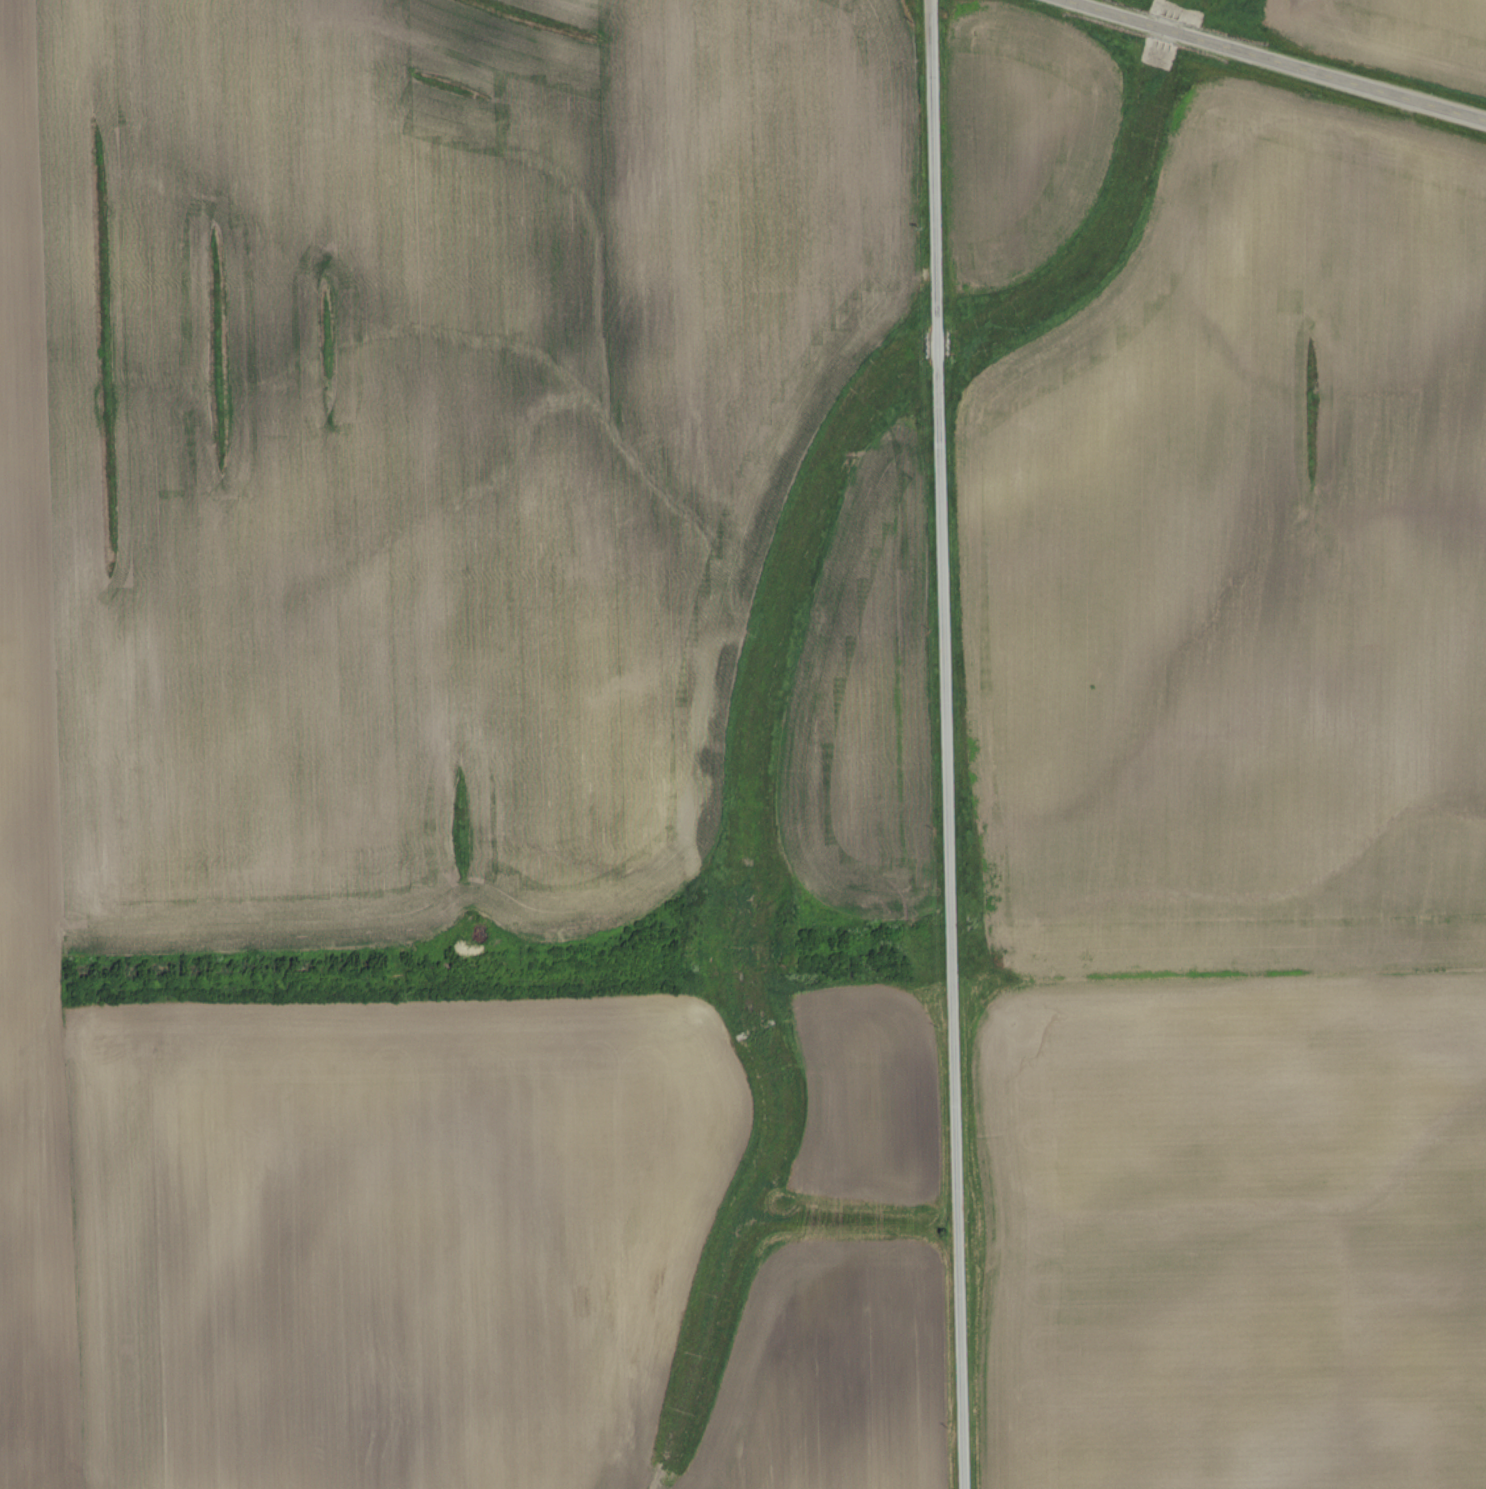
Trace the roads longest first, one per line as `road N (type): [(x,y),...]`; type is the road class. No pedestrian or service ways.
road 1 (residential): [(962,1488),(931,0)]
road 2 (tertiary): [(1485,120),(1068,0)]

